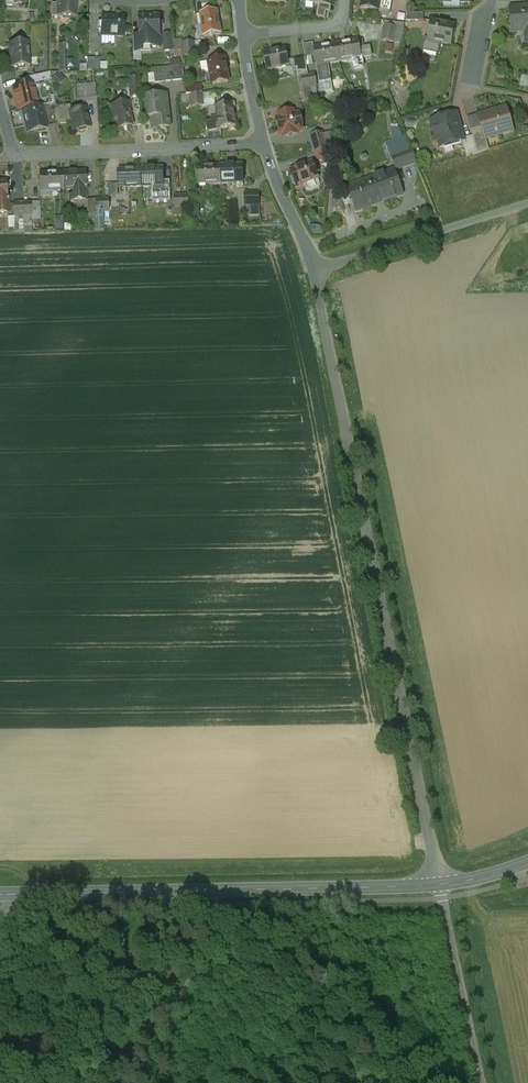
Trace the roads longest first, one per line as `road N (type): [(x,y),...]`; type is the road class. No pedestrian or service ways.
road 1 (unclassified): [(439,885),(317,270)]
road 2 (secondary): [(0,895),(439,885)]
road 3 (residential): [(12,158),(263,142)]
road 4 (residential): [(317,270),(527,206)]
road 5 (unclassified): [(485,1082),(439,885)]
road 6 (residential): [(317,270),(263,142)]
road 7 (residential): [(243,36),(341,26),(345,0)]

